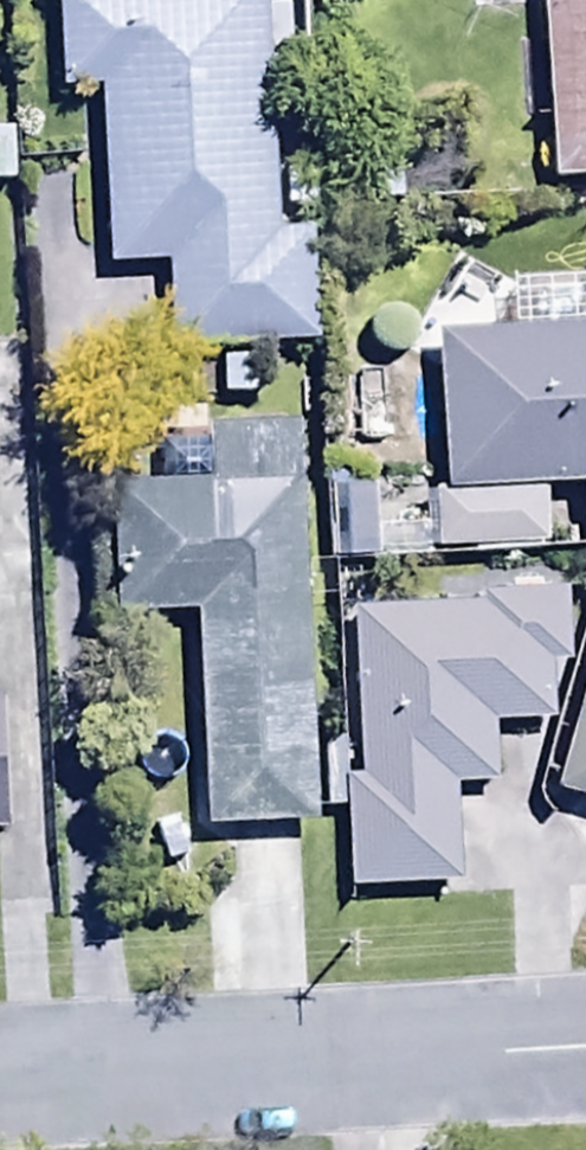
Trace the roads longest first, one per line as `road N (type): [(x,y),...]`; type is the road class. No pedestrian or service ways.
road 1 (residential): [(585,1043),(0,1074)]

